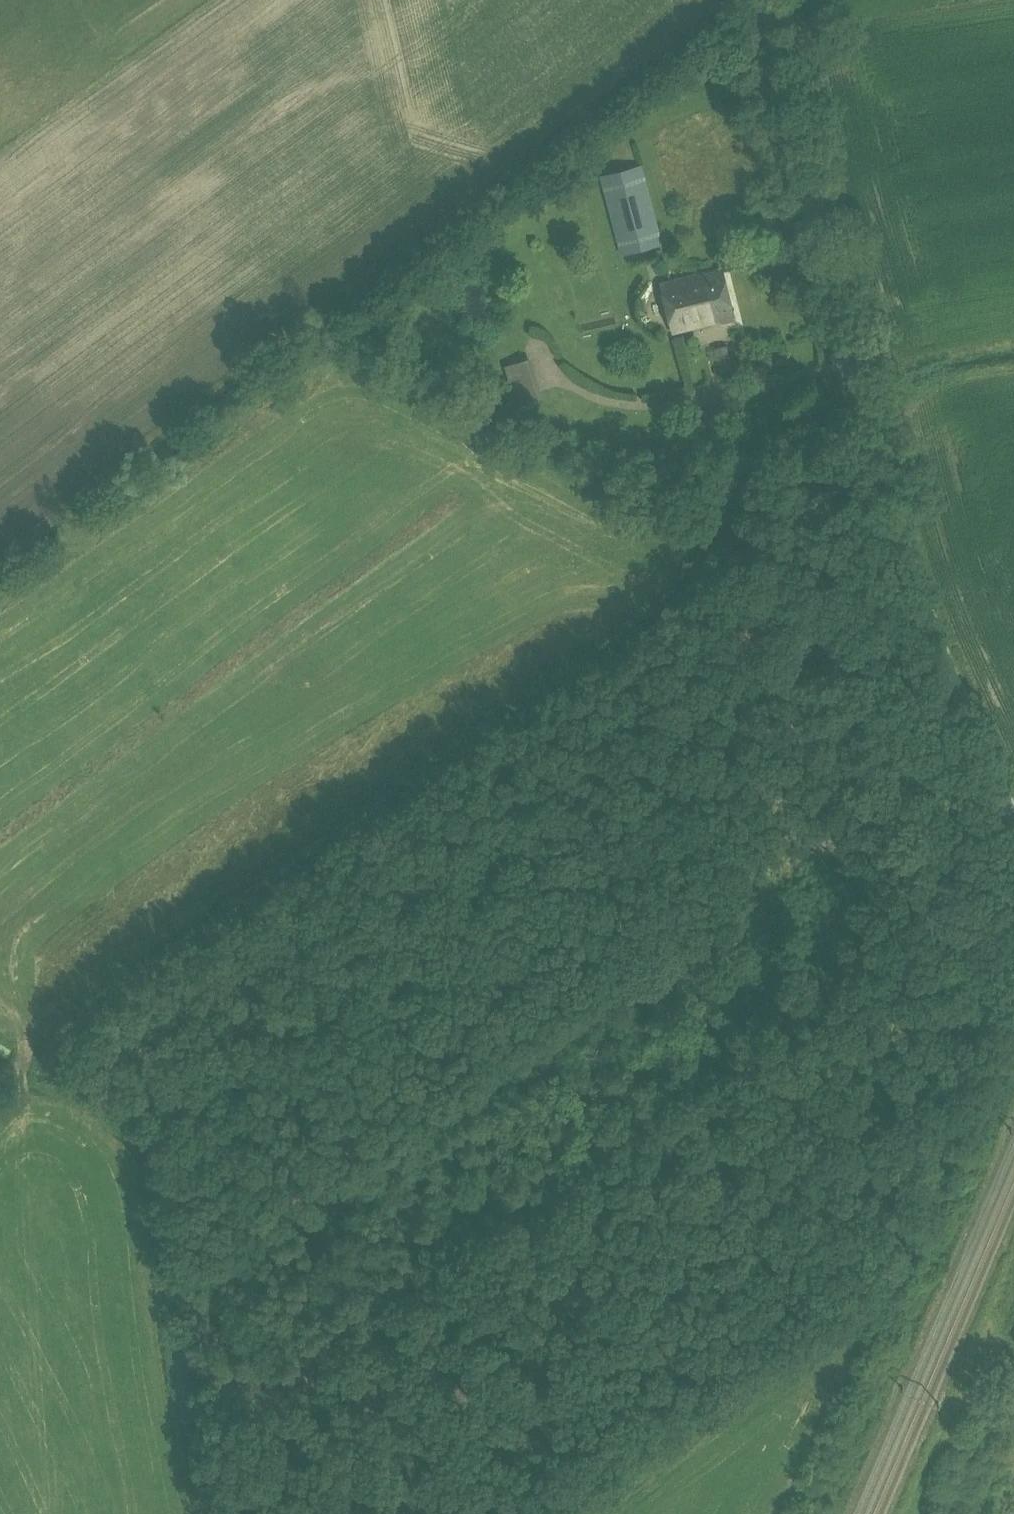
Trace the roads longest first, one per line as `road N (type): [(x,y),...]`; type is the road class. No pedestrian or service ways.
road 1 (unclassified): [(1013,806),(908,571),(766,0)]
road 2 (track): [(1012,801),(939,946),(956,1063),(874,1262),(810,1374)]
road 3 (track): [(729,520),(936,632)]

